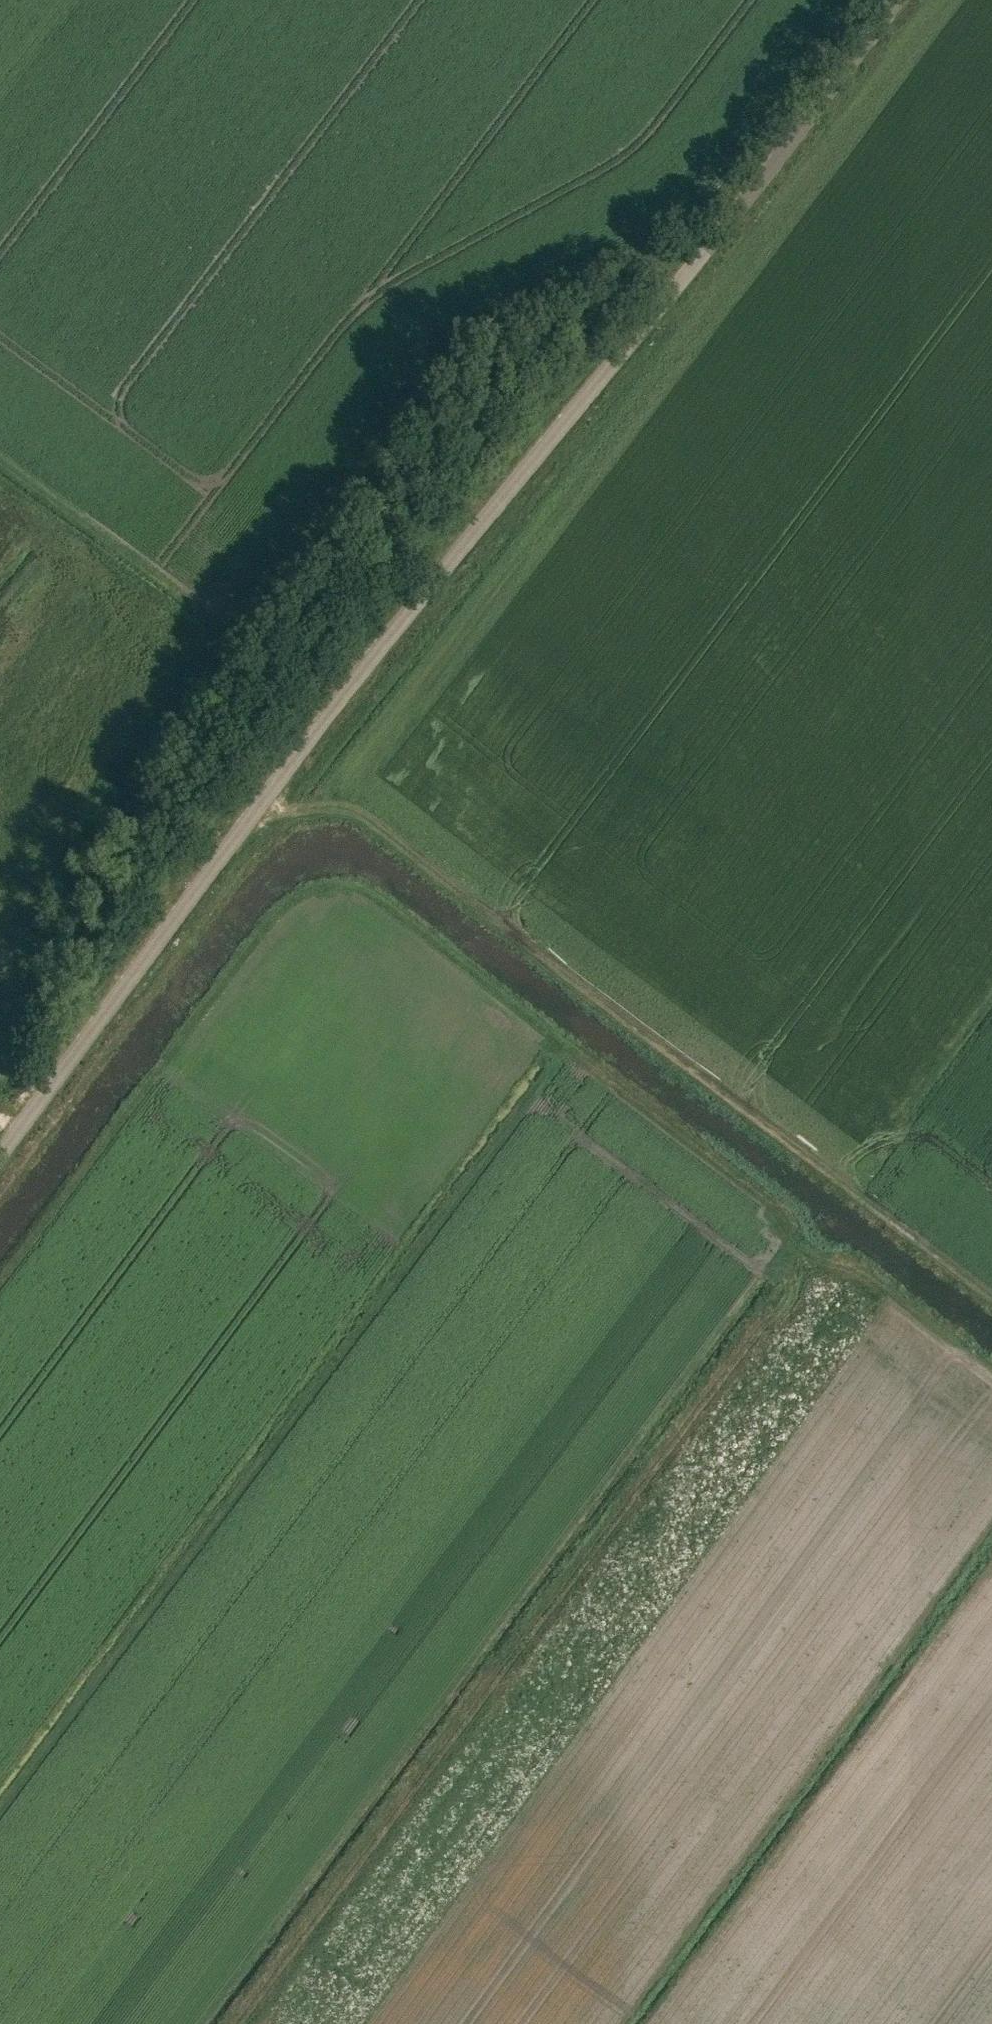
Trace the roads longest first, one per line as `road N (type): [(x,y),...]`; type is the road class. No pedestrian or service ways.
road 1 (unclassified): [(0,1153),(352,678),(708,244),(893,0)]

